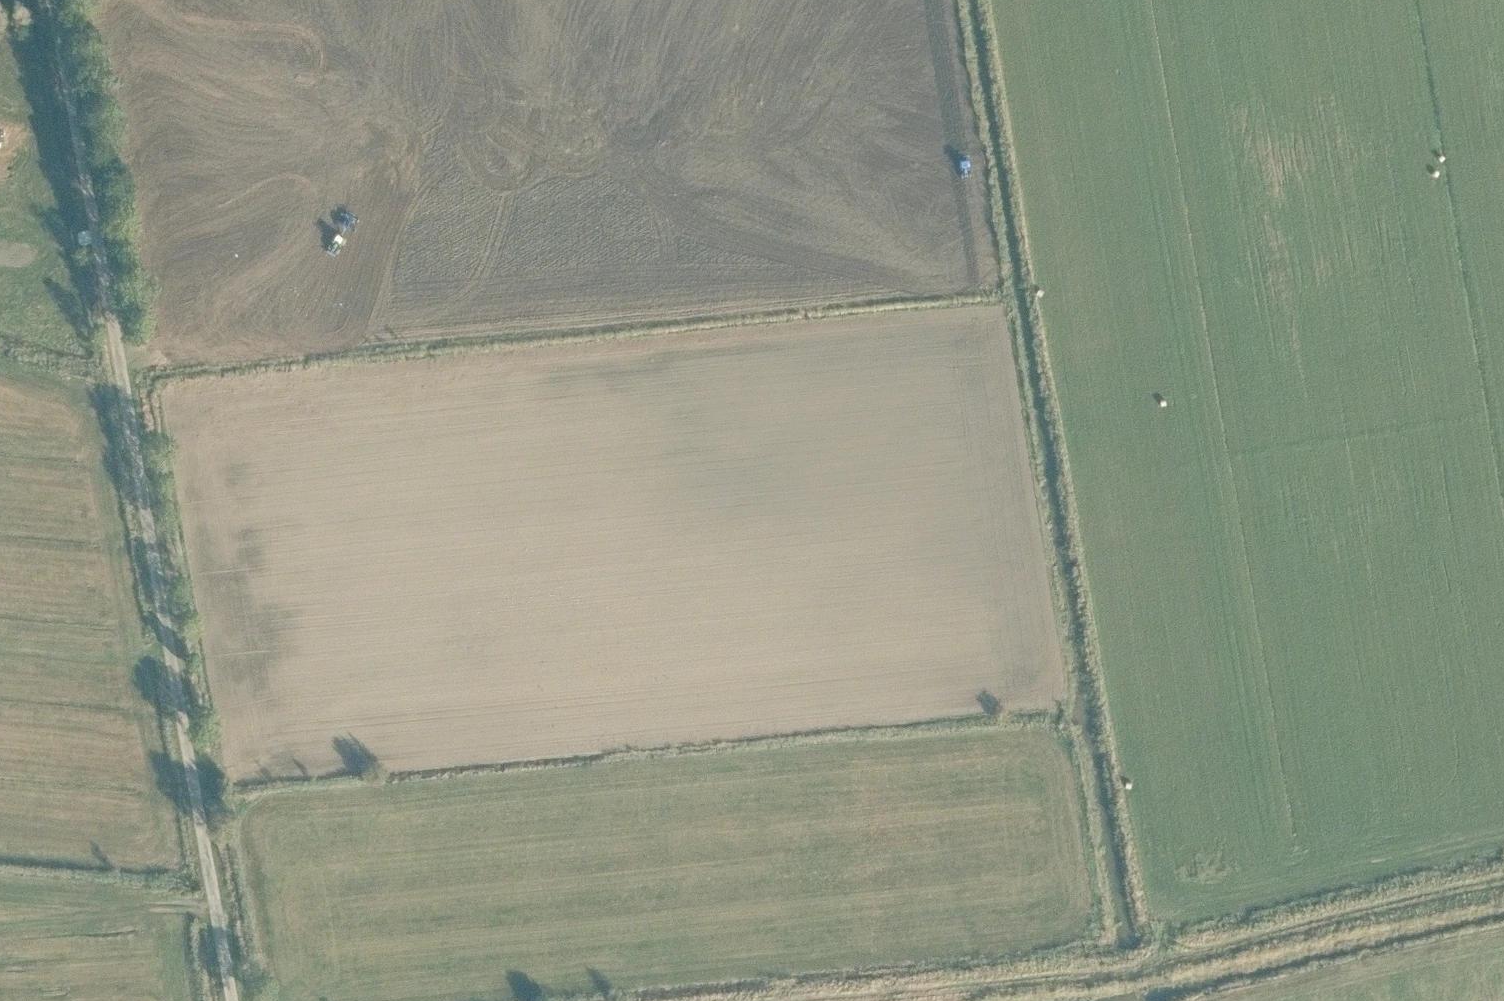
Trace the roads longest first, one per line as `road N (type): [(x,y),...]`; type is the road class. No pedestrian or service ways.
road 1 (track): [(224,1000),(45,0)]
road 2 (track): [(1503,876),(1109,964),(581,1000)]

